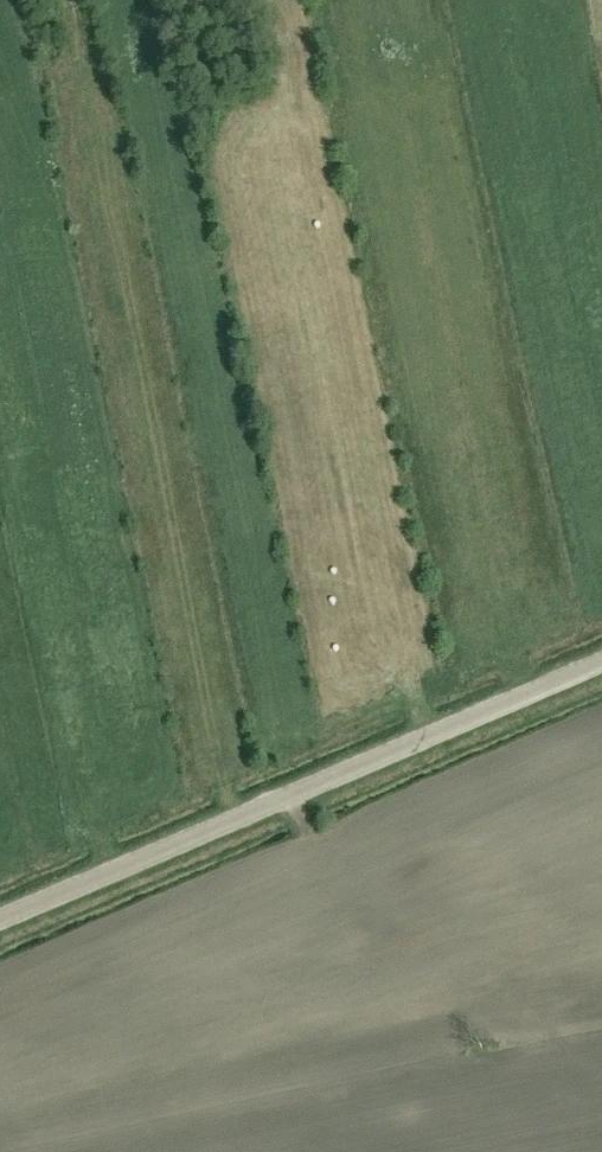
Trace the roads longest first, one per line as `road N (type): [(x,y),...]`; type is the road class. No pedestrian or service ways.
road 1 (unclassified): [(0,920),(601,663)]

